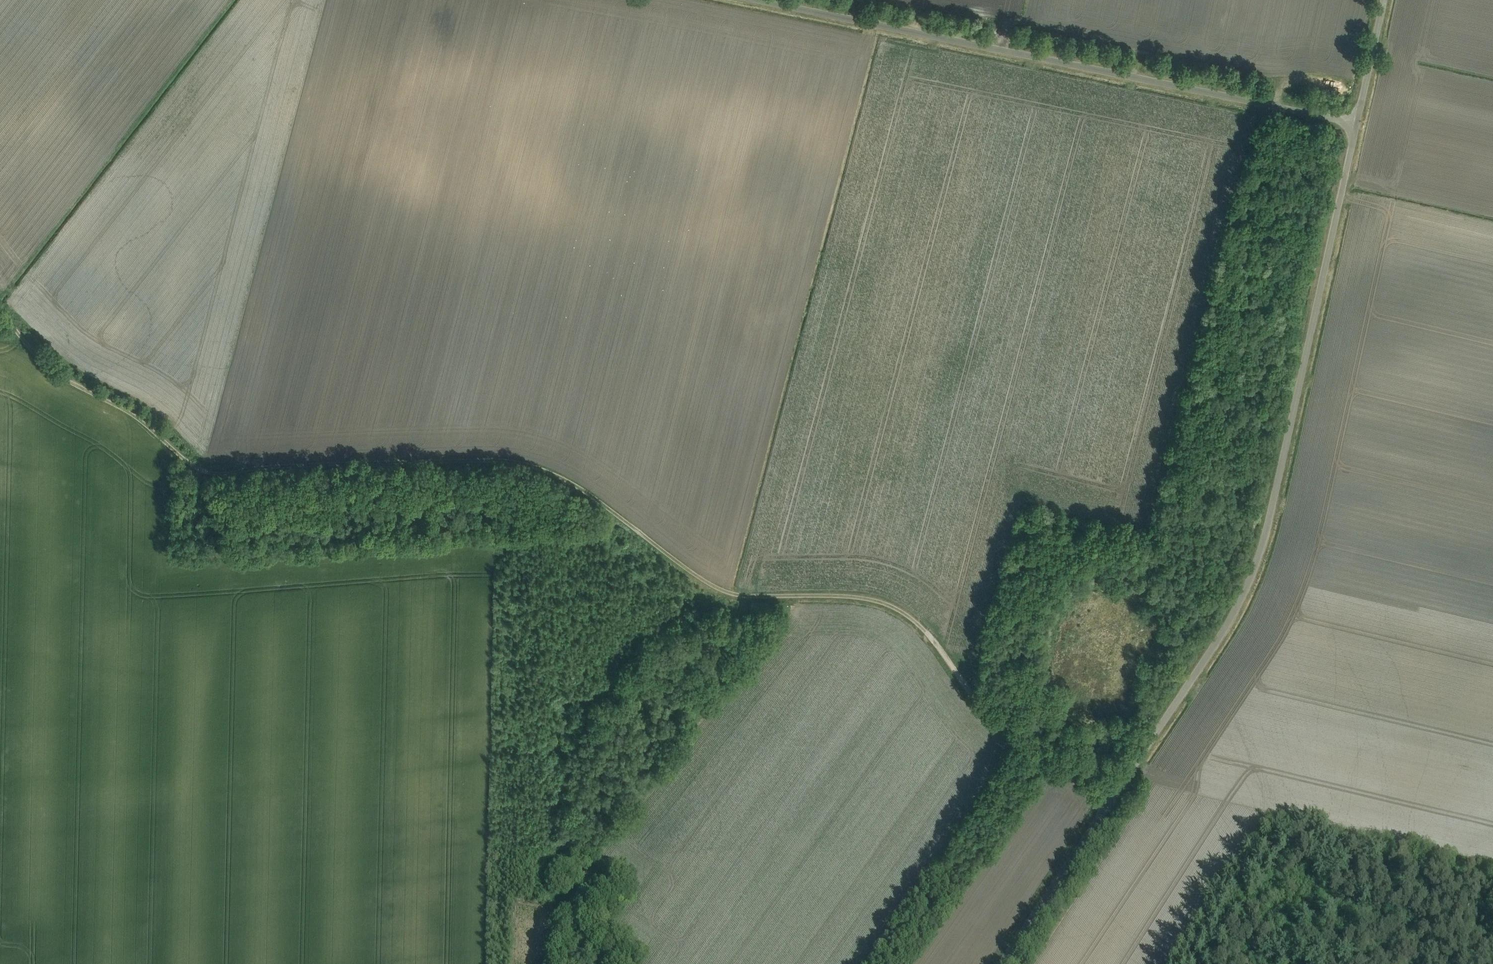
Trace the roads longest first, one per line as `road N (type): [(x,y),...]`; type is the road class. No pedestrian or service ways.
road 1 (track): [(0,309),(64,379),(139,420),(201,471),(512,462),(571,484),(725,591),(888,605),(927,633),(990,718),(1106,807)]
road 2 (unclassified): [(1002,963),(1225,629),(1253,572),(1356,123)]
road 3 (unclassified): [(1356,123),(757,0)]
road 4 (unclassified): [(1356,123),(1383,0)]

